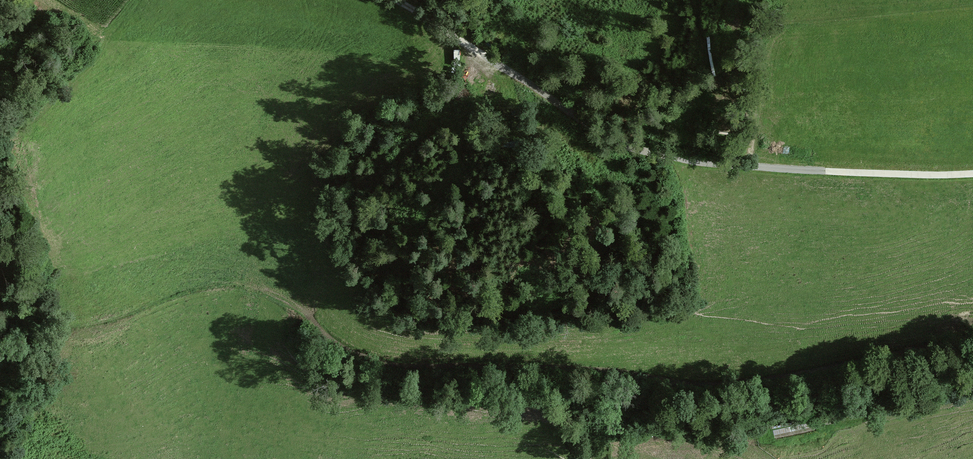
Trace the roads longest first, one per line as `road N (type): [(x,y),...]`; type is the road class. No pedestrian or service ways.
road 1 (track): [(0,328),(90,326),(192,293),(242,287),(283,298),(337,345),(376,363),(602,374),(704,390),(761,387),(972,340)]
road 2 (track): [(390,0),(633,146),(690,162),(776,171),(972,176)]

